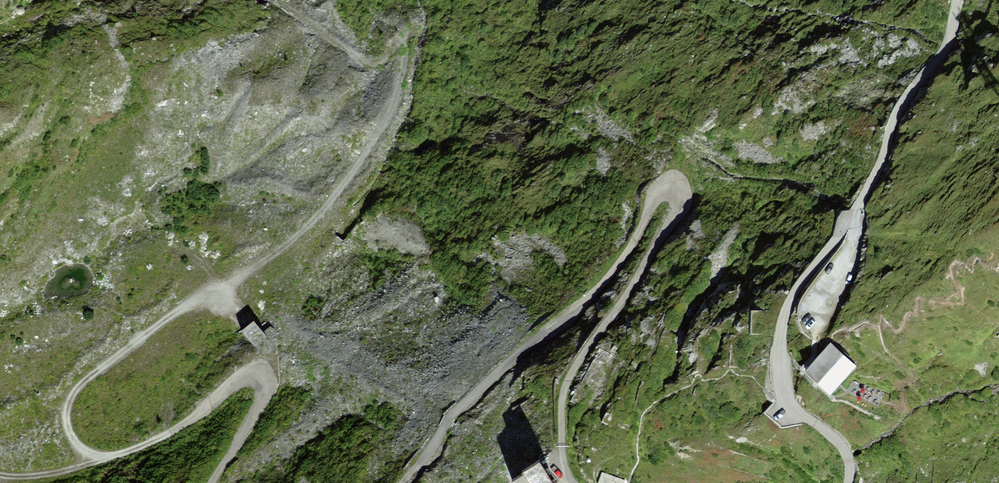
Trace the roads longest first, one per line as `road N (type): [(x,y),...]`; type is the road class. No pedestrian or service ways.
road 1 (track): [(212,482),(254,417),(268,385),(264,373),(250,373),(161,437),(113,457),(78,447),(65,420),(68,404),(147,332),(318,218),(352,174),(394,101),(403,57),(400,51),(379,63),(357,59),(332,41)]
road 2 (track): [(569,482),(564,386),(672,211),(680,195),(670,183),(657,191),(617,266),(449,417),(402,482)]
road 3 (unclassified): [(847,482),(841,445),(785,398),(782,321),(857,209),(899,110),(946,47),(956,0)]

